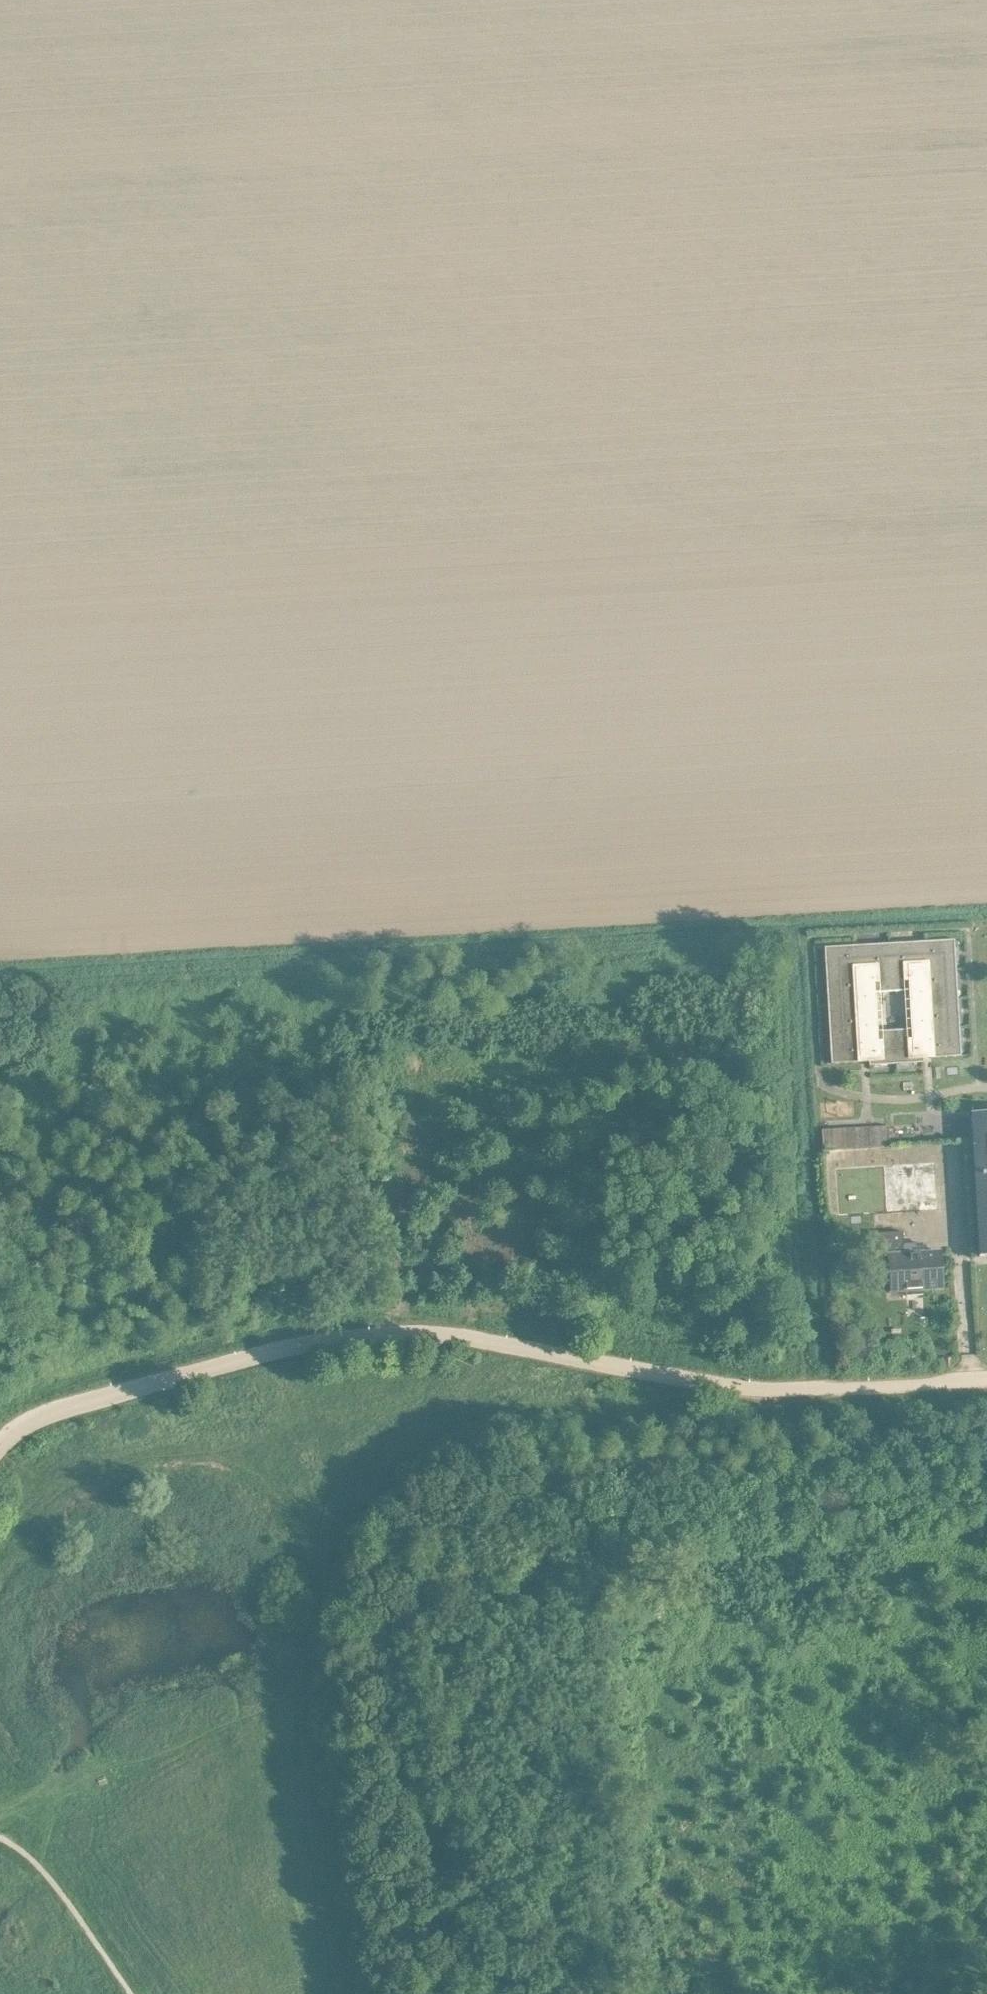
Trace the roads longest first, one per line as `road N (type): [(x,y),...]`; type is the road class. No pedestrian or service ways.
road 1 (unclassified): [(0,1443),(50,1413),(124,1388),(368,1335),(418,1334),(782,1388),(986,1378)]

